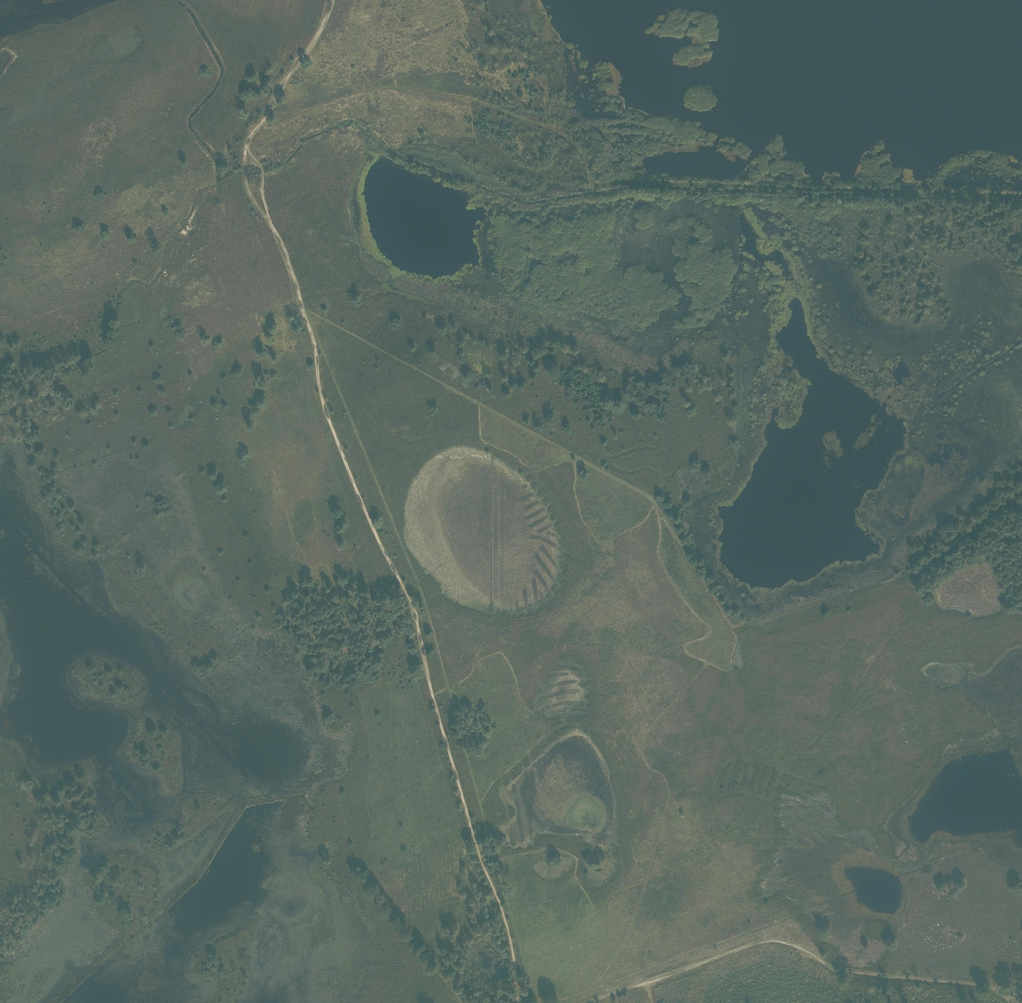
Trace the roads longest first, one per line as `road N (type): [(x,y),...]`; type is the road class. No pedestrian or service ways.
road 1 (track): [(270,224),(312,335),(344,459),(414,612),(468,821),(506,924),(516,1002)]
road 2 (track): [(646,982),(770,938),(834,966),(989,989),(1012,1002)]
road 3 (track): [(331,0),(318,35),(246,144)]

